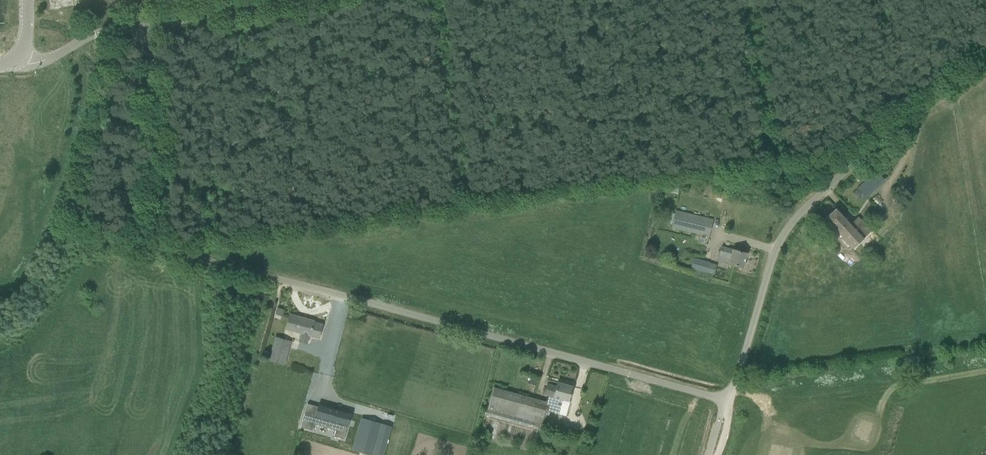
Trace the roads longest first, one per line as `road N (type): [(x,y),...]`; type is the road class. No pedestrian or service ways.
road 1 (unclassified): [(729,401),(187,256),(164,237),(156,217),(160,112),(138,28)]
road 2 (unclassified): [(729,401),(791,224),(985,61)]
road 3 (unclassified): [(138,28),(286,0)]
road 4 (unclassified): [(19,65),(138,28)]

